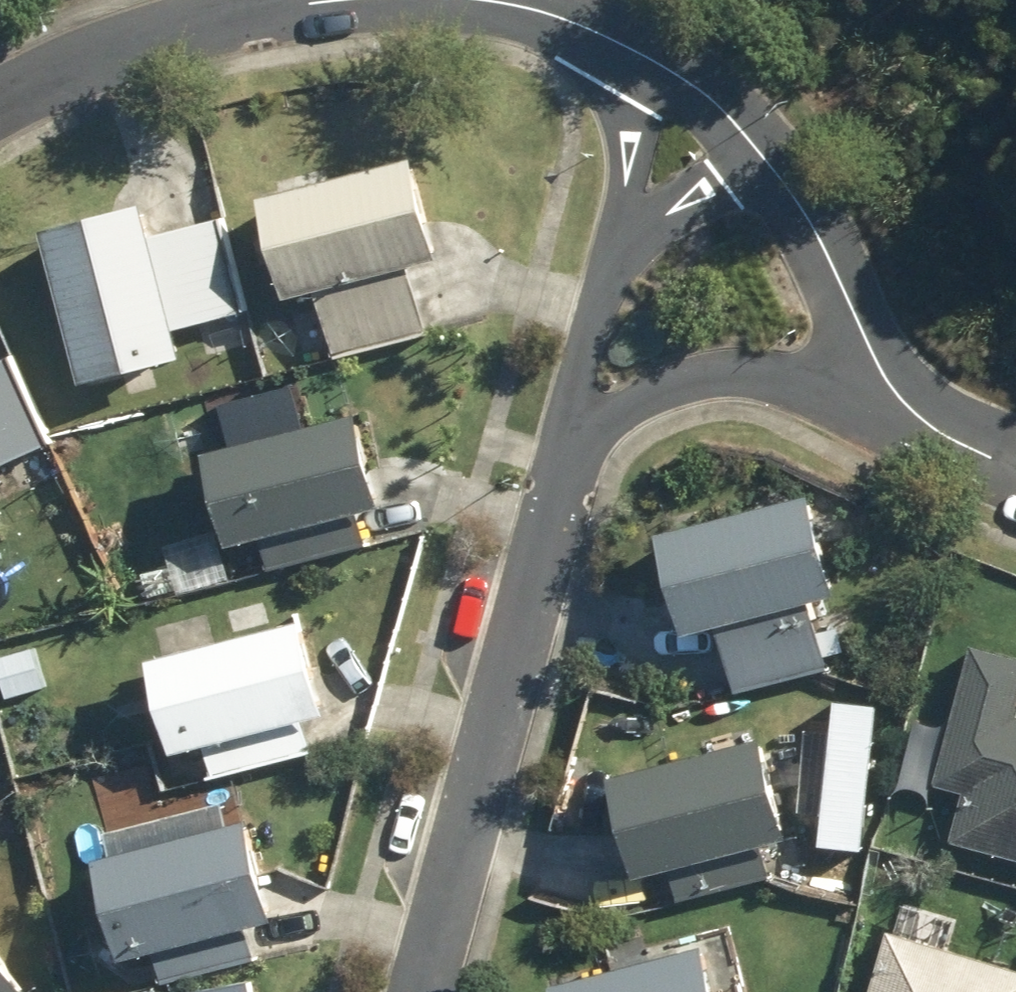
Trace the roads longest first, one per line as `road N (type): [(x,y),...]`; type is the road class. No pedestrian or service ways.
road 1 (residential): [(421,991),(565,460)]
road 2 (residential): [(0,108),(83,65),(178,33),(313,5),(390,0)]
road 3 (residential): [(918,413),(790,377),(705,374),(614,408),(565,460)]
road 4 (residential): [(767,155),(800,201),(885,370),(918,413)]
road 5 (residential): [(614,245),(620,103),(586,25)]
road 6 (residential): [(586,25),(664,62),(725,107),(767,155)]
road 7 (residential): [(565,460),(614,245)]
road 8 (residential): [(614,245),(767,155)]

